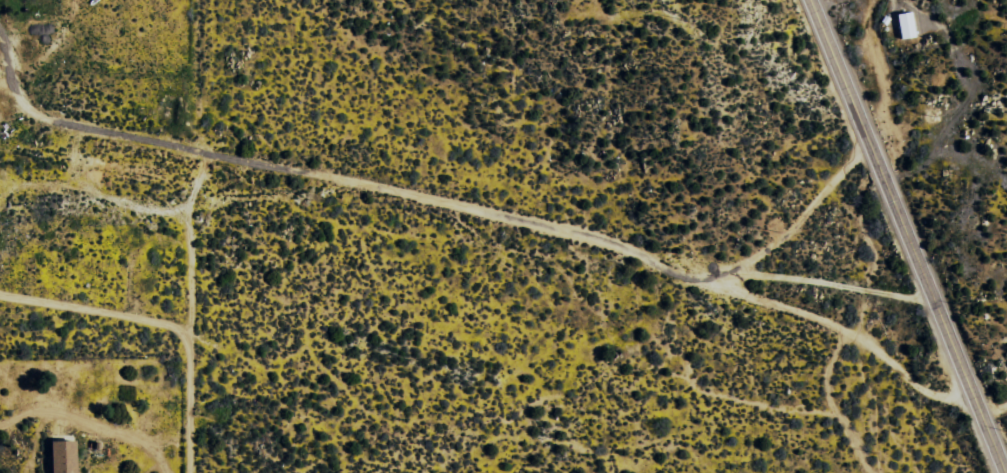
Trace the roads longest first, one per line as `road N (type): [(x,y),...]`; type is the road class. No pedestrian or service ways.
road 1 (residential): [(870,134),(740,277),(703,287),(680,281),(648,254),(115,128),(36,78)]
road 2 (secondary): [(1005,472),(816,0)]
road 3 (residential): [(205,0),(198,472)]
road 4 (residential): [(915,472),(654,308),(670,272)]
road 5 (residential): [(200,342),(0,383)]

